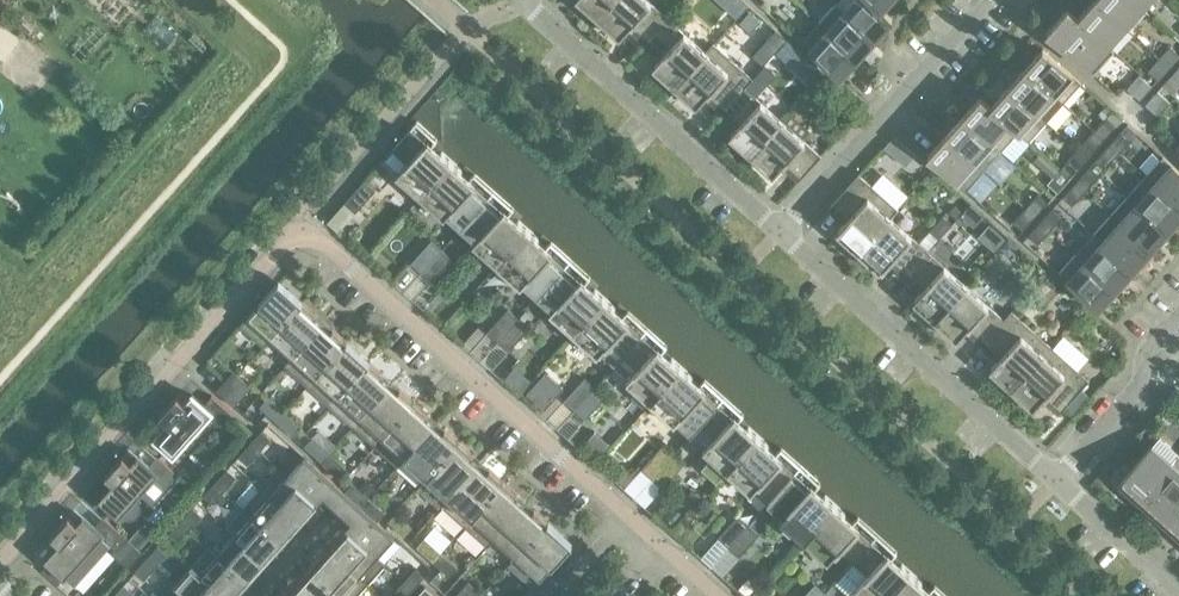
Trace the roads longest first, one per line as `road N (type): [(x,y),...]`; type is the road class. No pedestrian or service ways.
road 1 (residential): [(0,560),(280,248),(306,239)]
road 2 (residential): [(630,517),(324,245),(306,239)]
road 3 (residential): [(1055,481),(780,232)]
road 4 (residential): [(780,232),(530,0)]
road 5 (residential): [(780,232),(989,0)]
road 6 (residential): [(1055,481),(1144,383),(1145,354),(1178,312)]
road 7 (residential): [(1178,589),(1055,481)]

